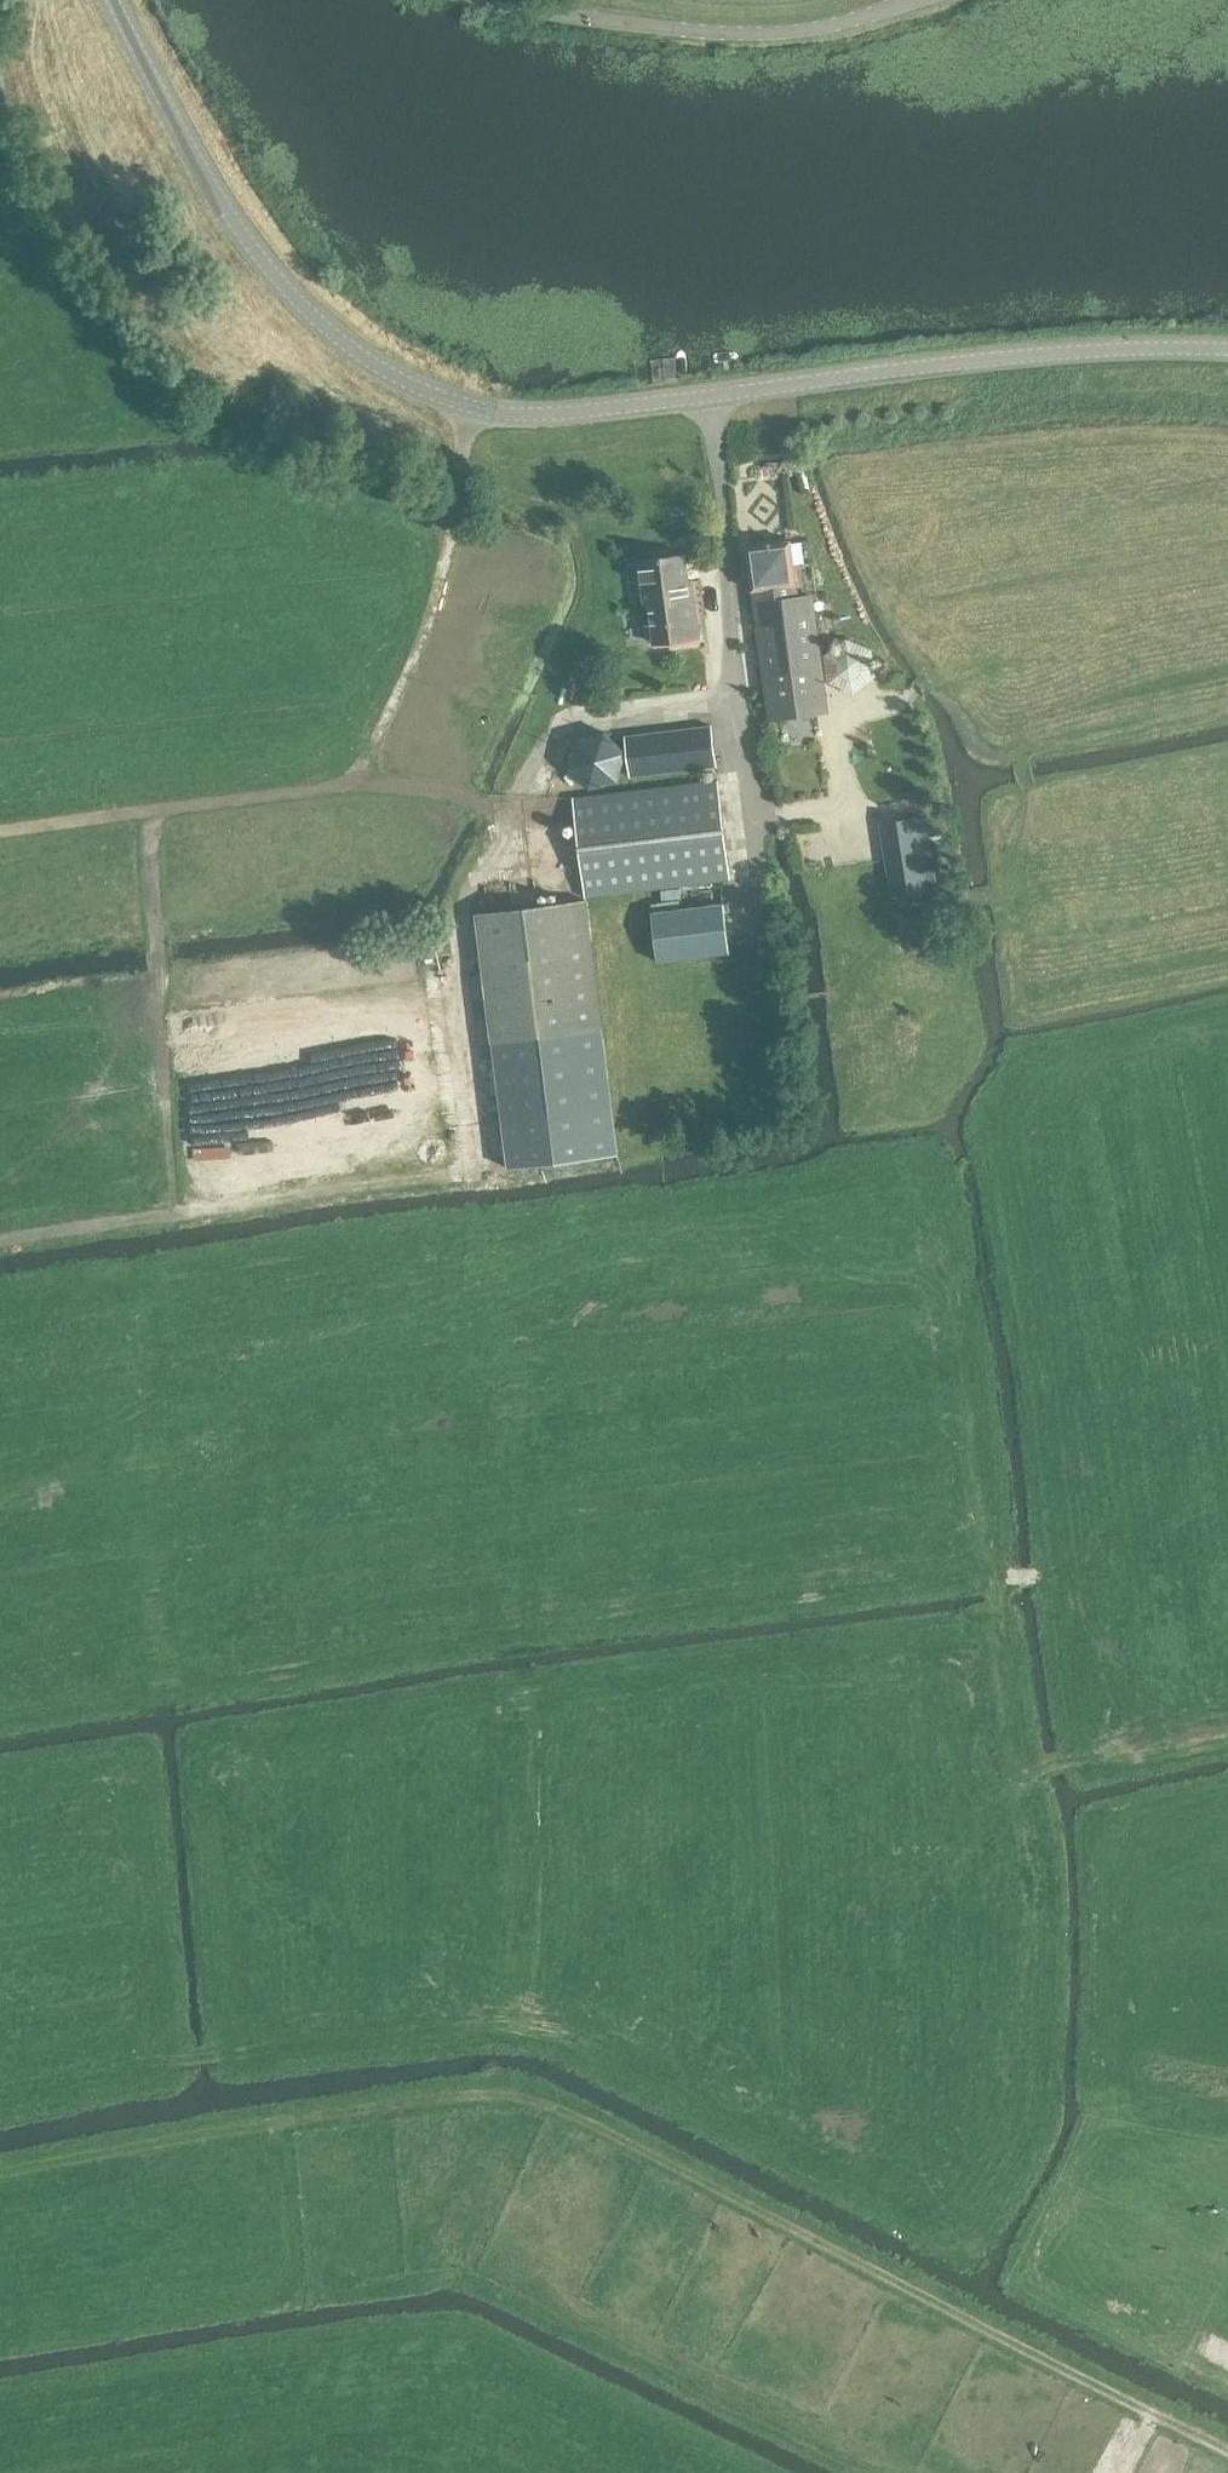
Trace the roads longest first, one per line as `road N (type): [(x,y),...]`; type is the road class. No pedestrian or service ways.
road 1 (track): [(0,1248),(472,1183),(488,1152),(460,915),(567,722),(732,701),(740,822),(846,815),(870,872),(903,1192)]
road 2 (tertiary): [(1227,345),(984,357),(567,416),(469,411),(380,366),(310,315),(240,234),(114,0)]
road 3 (track): [(185,2131),(464,2090),(527,2096),(1227,2451)]
road 4 (track): [(0,834),(234,805),(350,780),(516,813)]
road 5 (unclassified): [(944,0),(793,37),(641,30),(471,0)]
road 6 (track): [(350,780),(426,641),(451,547),(469,411)]
road 7 (track): [(732,701),(716,396)]
road 8 (track): [(1026,1768),(1227,1730)]

